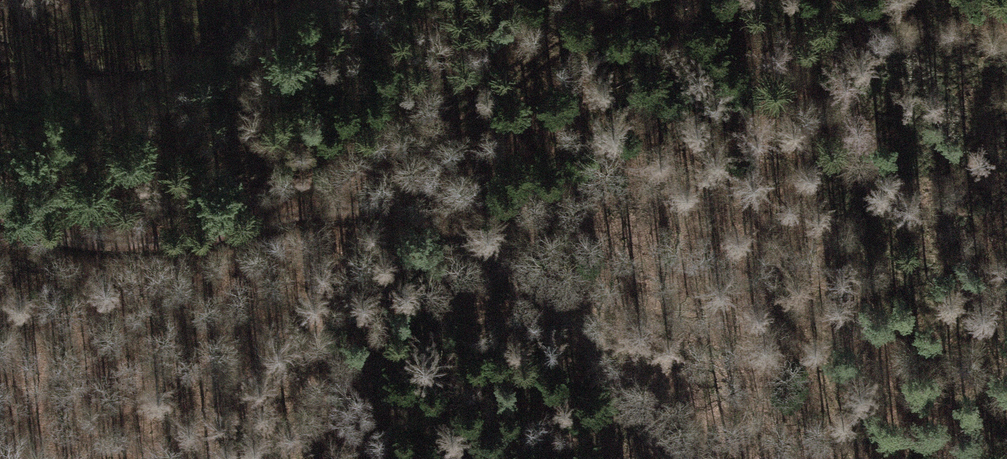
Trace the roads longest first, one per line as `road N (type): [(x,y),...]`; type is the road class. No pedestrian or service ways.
road 1 (track): [(679,458),(558,301),(479,243),(409,212),(333,208)]
road 2 (track): [(333,208),(592,27),(646,0)]
road 3 (track): [(0,214),(89,240),(187,243),(333,208)]

